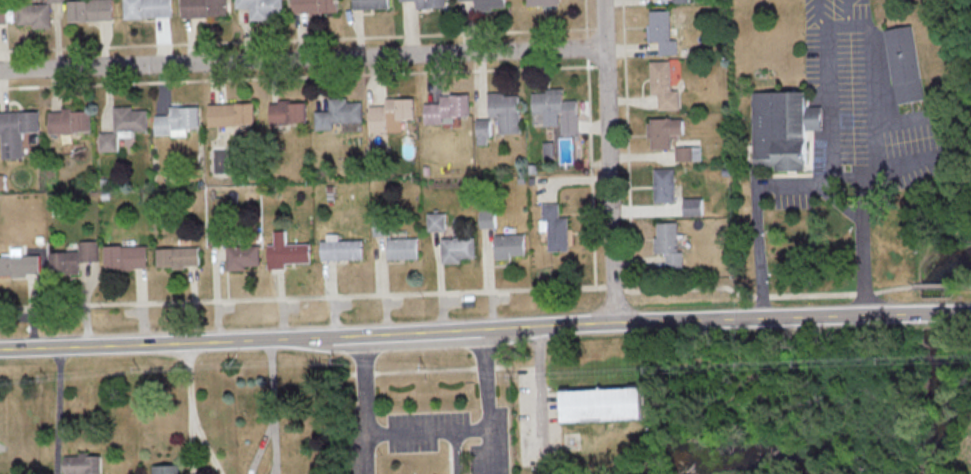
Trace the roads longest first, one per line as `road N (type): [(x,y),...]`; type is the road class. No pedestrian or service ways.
road 1 (tertiary): [(0,350),(914,315)]
road 2 (residential): [(604,47),(0,71)]
road 3 (residential): [(614,323),(602,0)]

